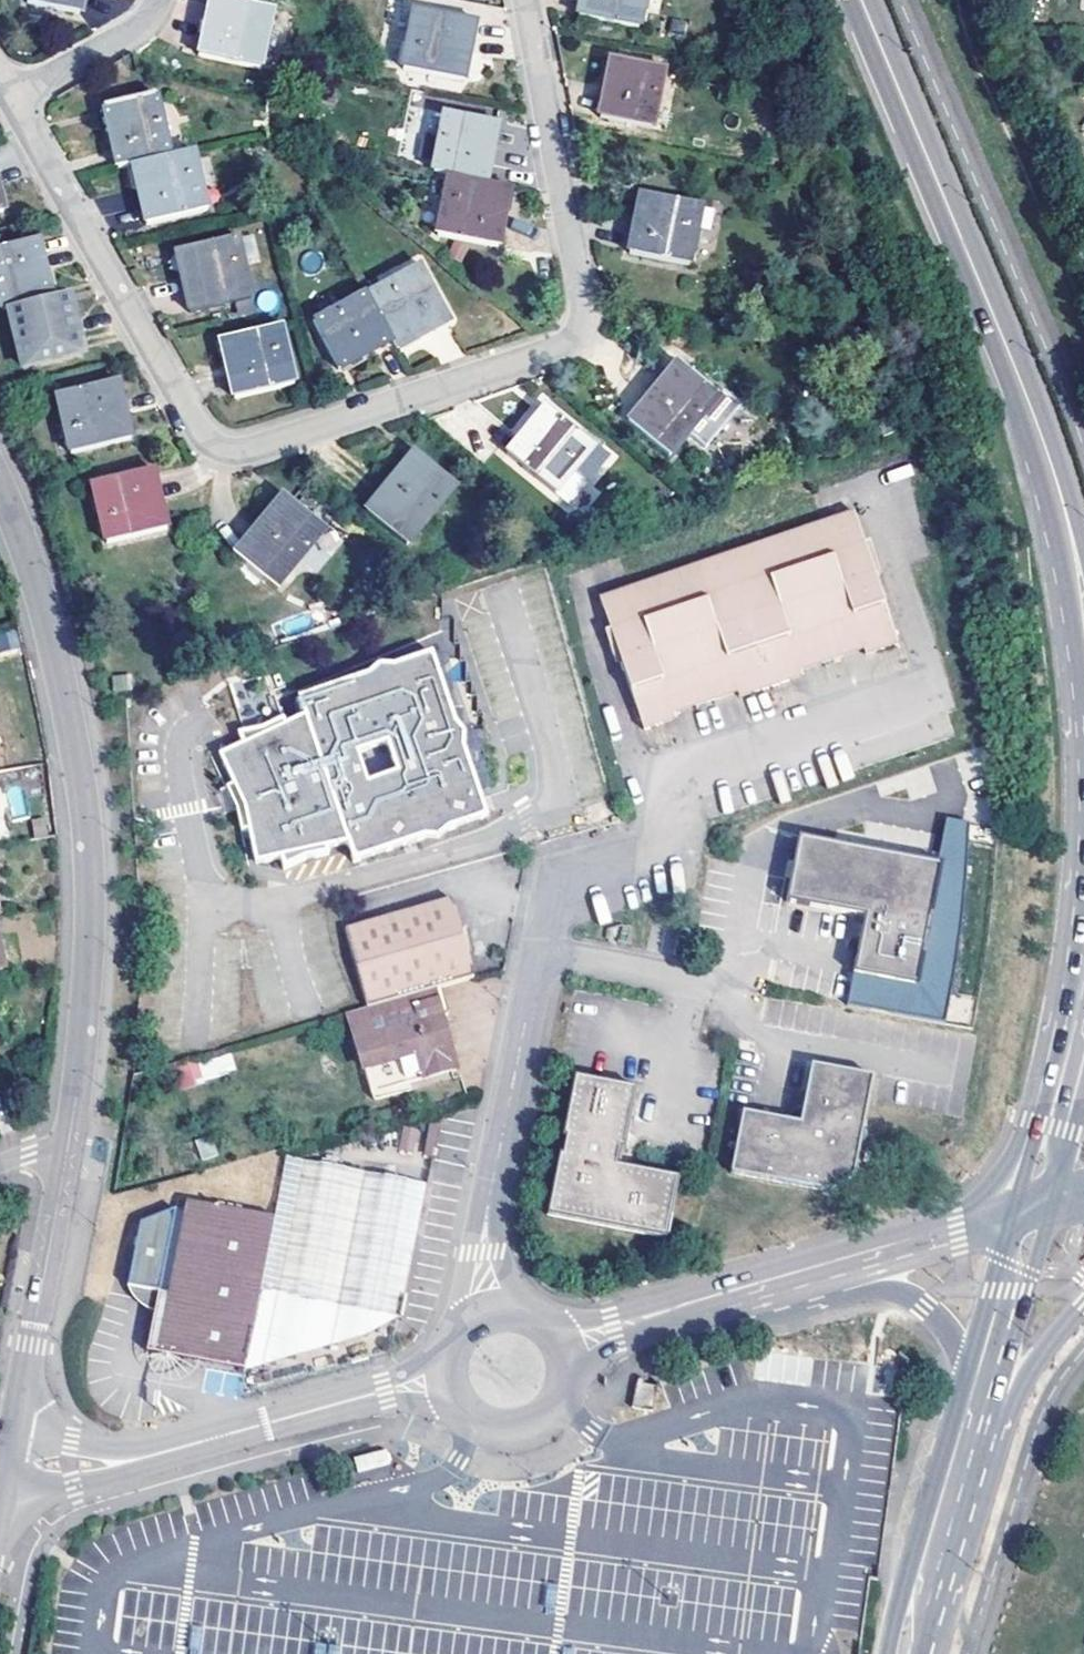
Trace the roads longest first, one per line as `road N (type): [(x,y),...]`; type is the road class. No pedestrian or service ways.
road 1 (residential): [(13,99),(189,419),(223,448),(256,450),(575,339),(583,297),(526,0)]
road 2 (residential): [(488,1315),(487,1209),(550,905),(563,886),(645,852),(663,830),(682,778),(700,765),(944,683)]
road 3 (residential): [(0,490),(52,647),(79,779),(87,970),(67,1143)]
road 4 (secondary): [(862,0),(1054,471),(1083,623)]
road 5 (unclassified): [(449,1379),(131,1461)]
road 6 (unclassified): [(846,1265),(563,1349)]
road 7 (residential): [(67,1143),(14,1423)]
road 8 (secondary): [(978,1433),(911,1653)]
road 9 (unclassified): [(846,1265),(942,1326),(959,1349),(978,1433)]
road 10 (unclassified): [(449,1379),(462,1408),(479,1423),(521,1429),(547,1416),(564,1392),(563,1349)]
road 11 (unclassified): [(1018,1211),(846,1265)]
road 12 (residential): [(13,99),(145,21),(158,0)]
road 13 (unclassified): [(978,1433),(1083,1303)]
road 14 (secondary): [(1017,1290),(978,1433)]
road 15 (unclassified): [(0,1508),(131,1461)]
road 16 (unclassified): [(131,1461),(14,1423)]

